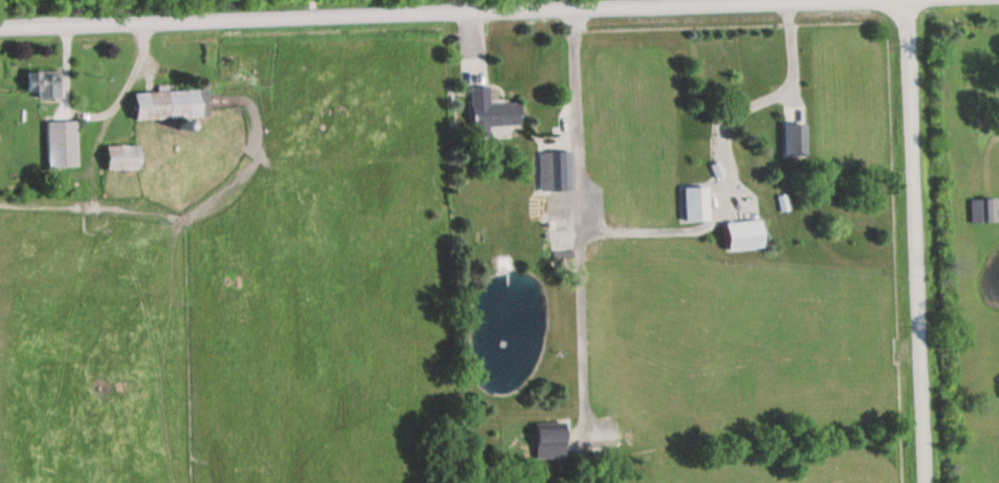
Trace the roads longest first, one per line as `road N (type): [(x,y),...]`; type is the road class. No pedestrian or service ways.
road 1 (residential): [(0,31),(998,0)]
road 2 (residential): [(920,482),(906,0)]

